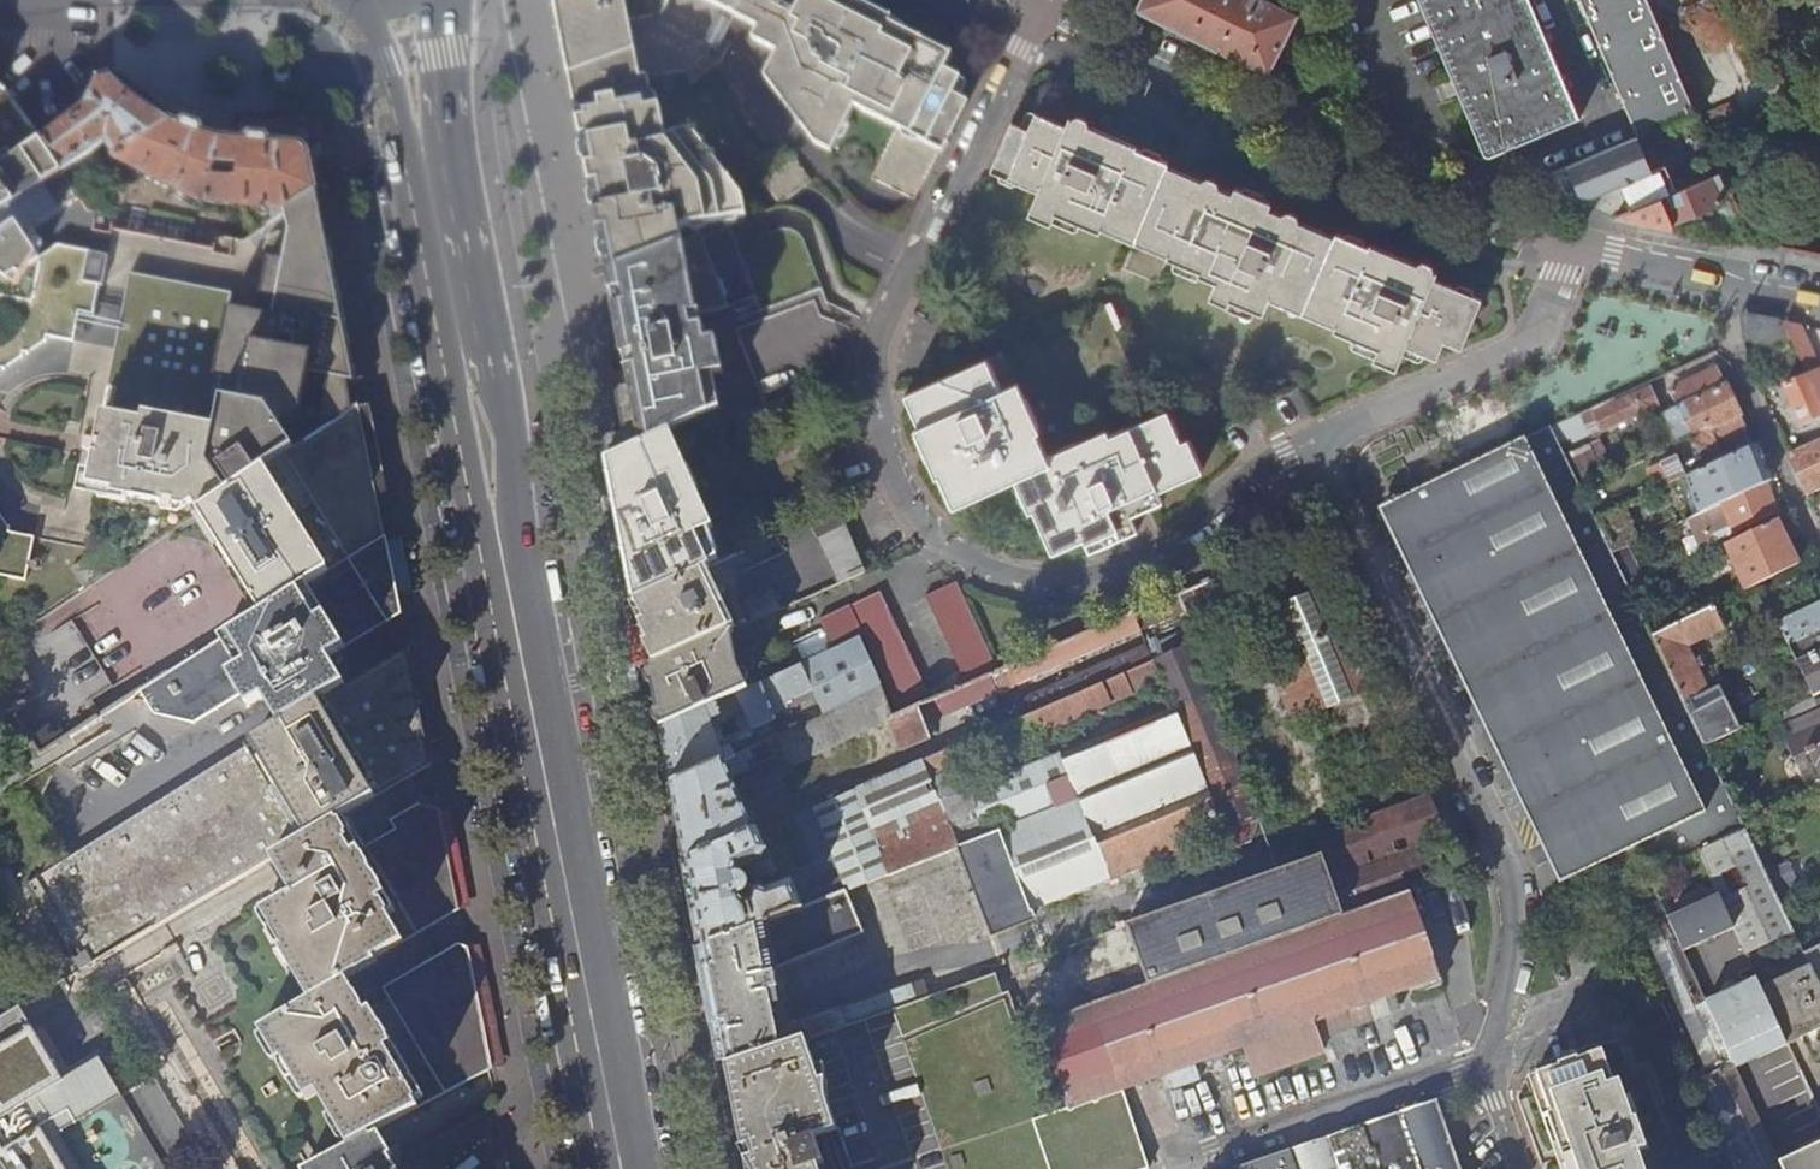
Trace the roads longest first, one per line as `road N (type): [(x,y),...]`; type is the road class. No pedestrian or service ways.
road 1 (primary): [(350,0),(382,66),(598,1168)]
road 2 (primary): [(641,1168),(522,549),(512,443),(452,133),(444,0)]
road 3 (residential): [(1041,7),(867,368),(877,447),(900,504),(959,554),(1012,571),(1061,579),(1129,570),(1189,536),(1247,478),(1310,443)]
road 4 (residential): [(1477,1071),(1513,944),(1514,878),(1310,443)]
road 5 (residential): [(1041,7),(1572,245)]
road 6 (residential): [(1310,443),(1536,343),(1572,245)]
road 7 (residential): [(1195,1168),(1477,1071)]
road 8 (residential): [(1572,245),(1819,297)]

